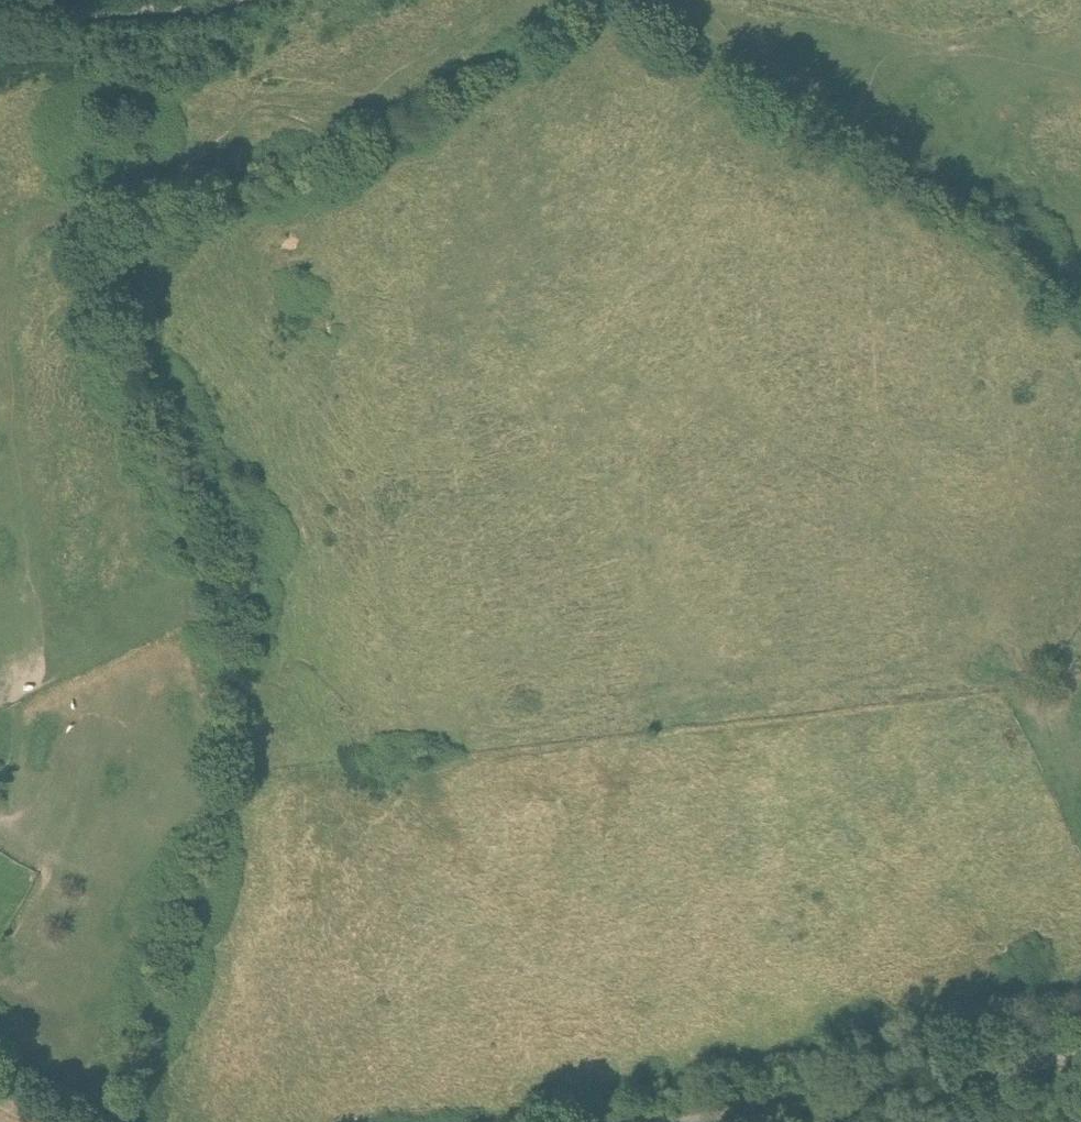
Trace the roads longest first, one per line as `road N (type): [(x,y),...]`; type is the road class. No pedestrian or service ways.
road 1 (unclassified): [(0,44),(262,0)]

